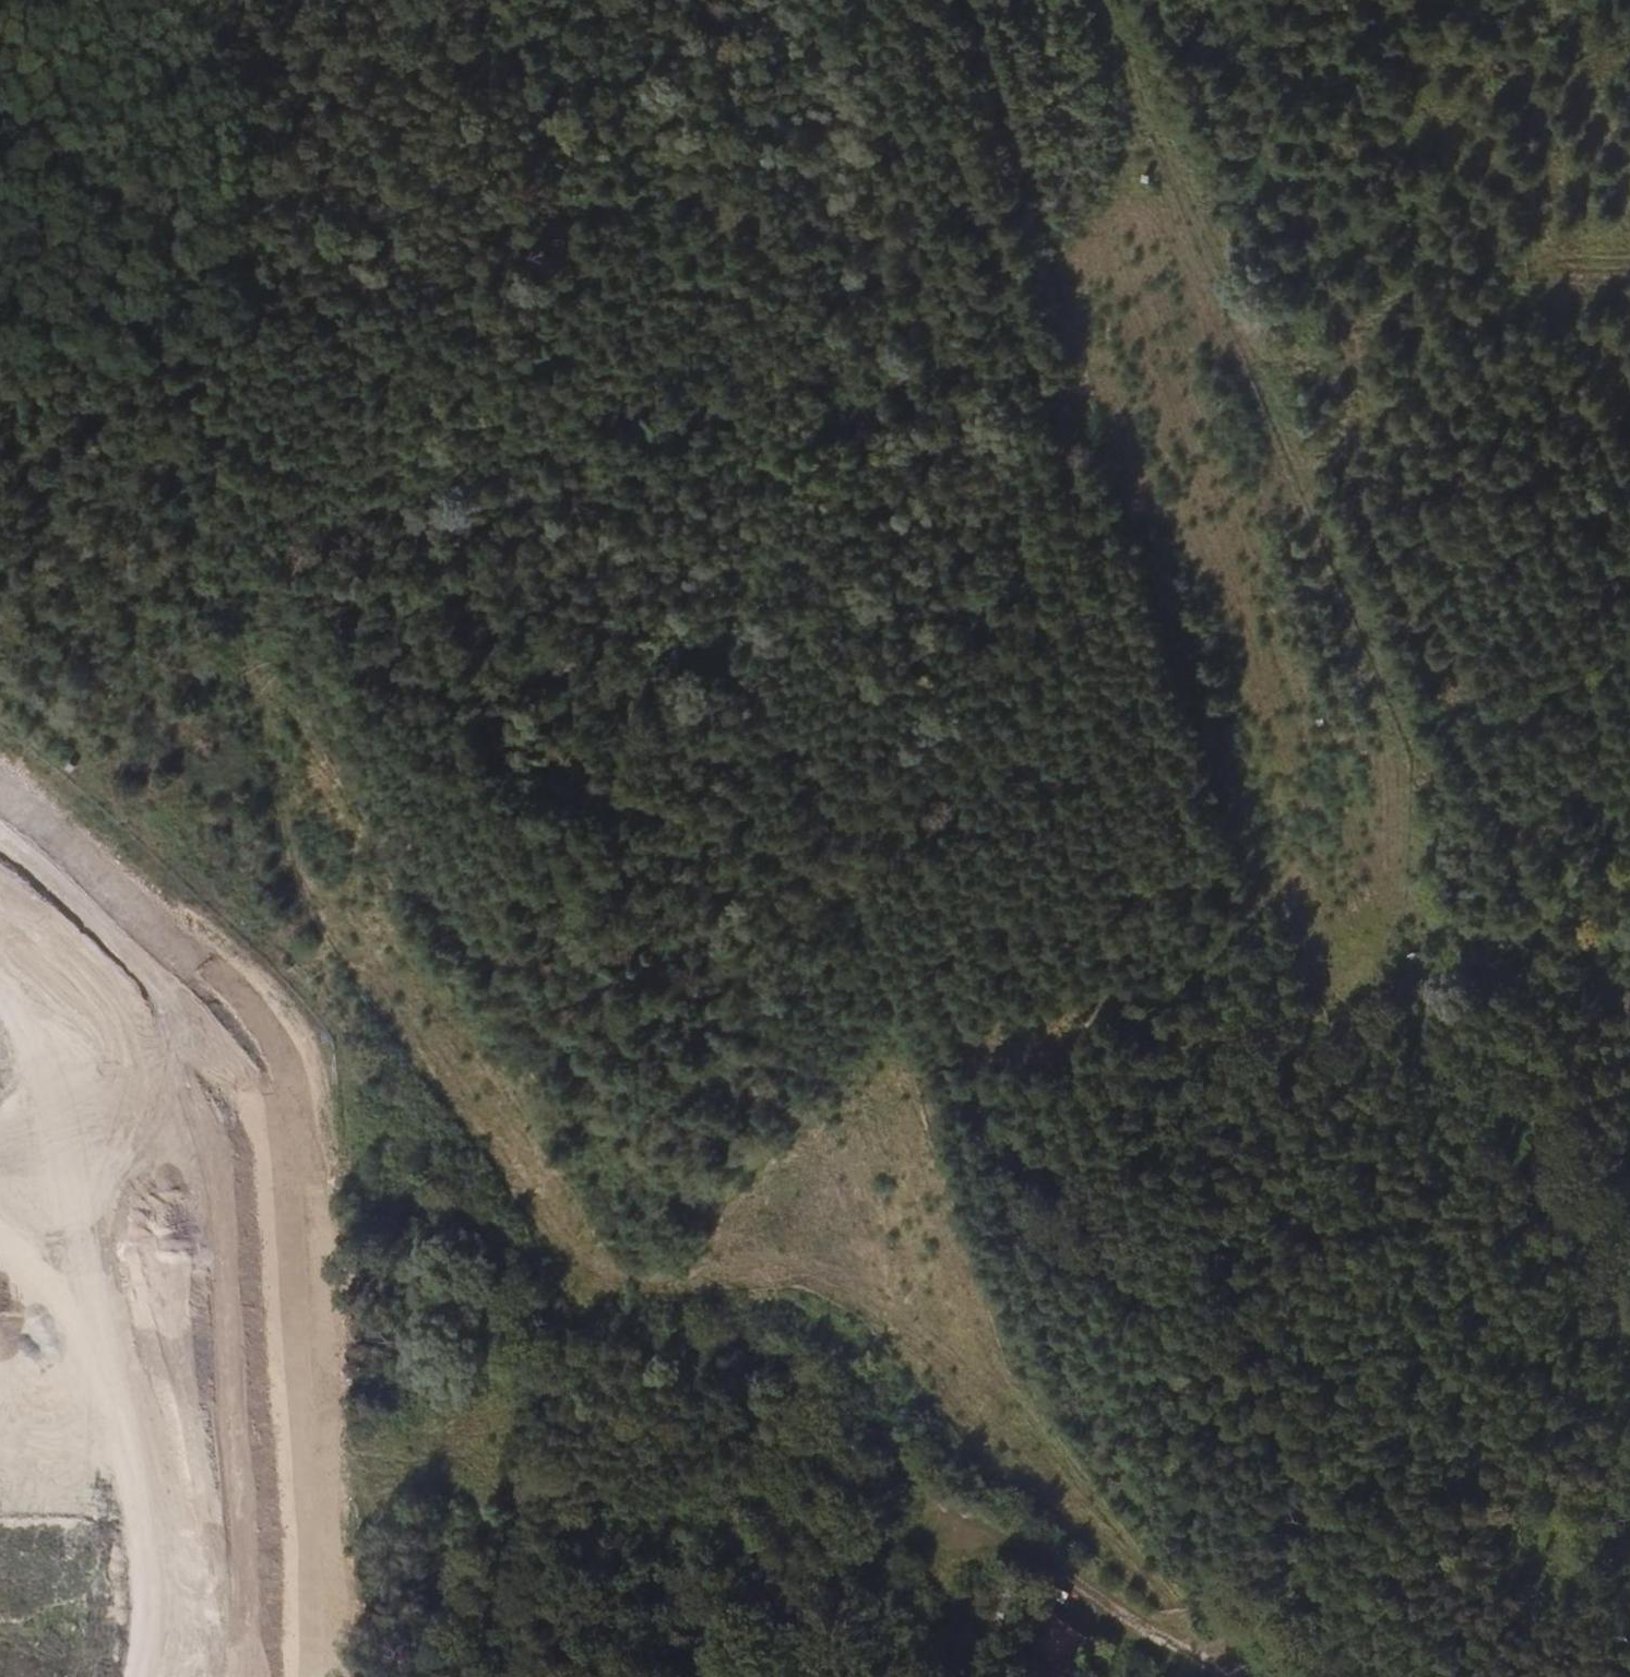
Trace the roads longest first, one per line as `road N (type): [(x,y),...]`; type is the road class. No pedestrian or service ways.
road 1 (track): [(543,1428),(751,1330),(783,1370),(908,1472),(1211,1676)]

